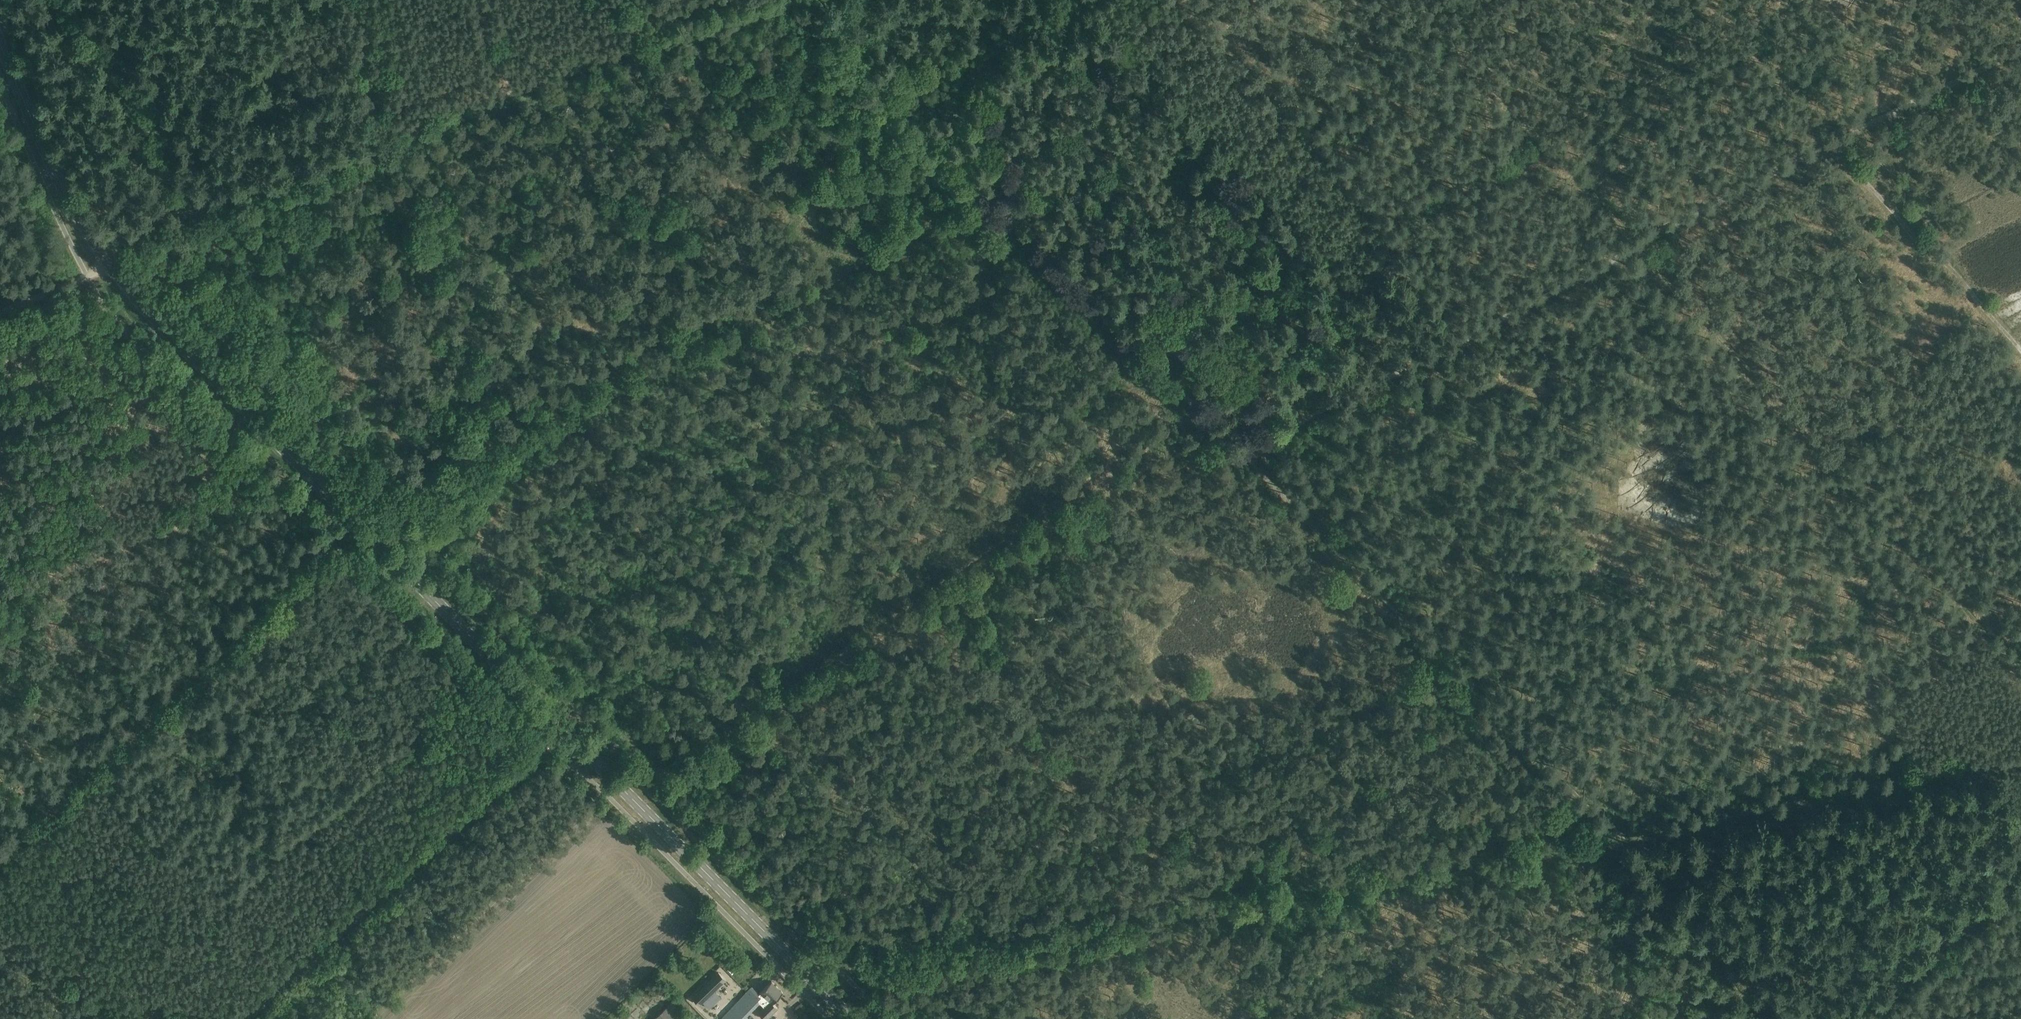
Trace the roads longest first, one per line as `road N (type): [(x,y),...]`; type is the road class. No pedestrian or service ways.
road 1 (primary): [(562,728),(125,283),(56,175),(0,44)]
road 2 (unclassified): [(245,1018),(562,728)]
road 3 (primary): [(851,1018),(562,728)]

